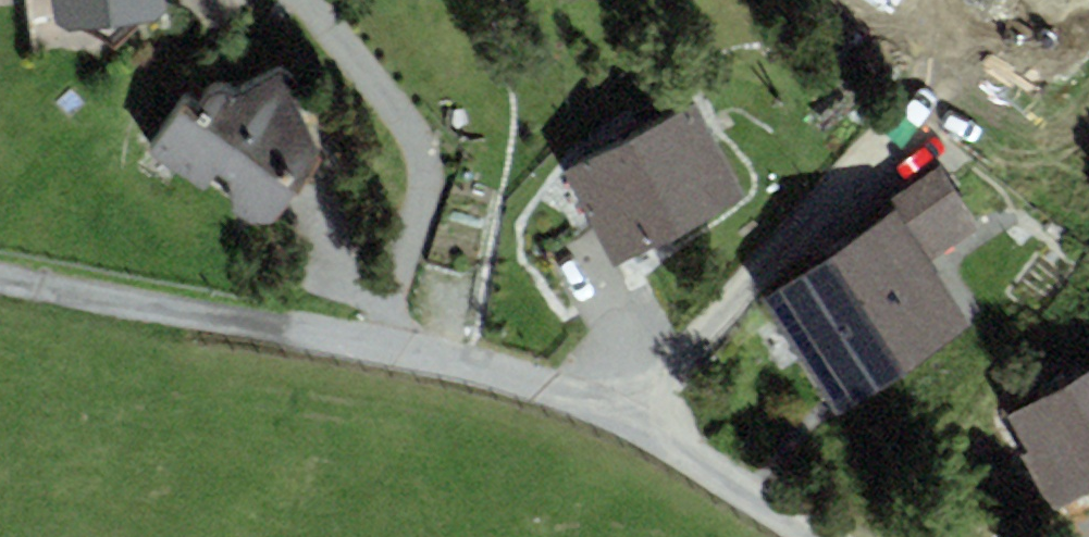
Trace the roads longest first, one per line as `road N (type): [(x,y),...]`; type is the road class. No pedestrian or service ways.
road 1 (residential): [(290,331),(481,363),(628,416),(827,536)]
road 2 (track): [(0,275),(290,331)]

